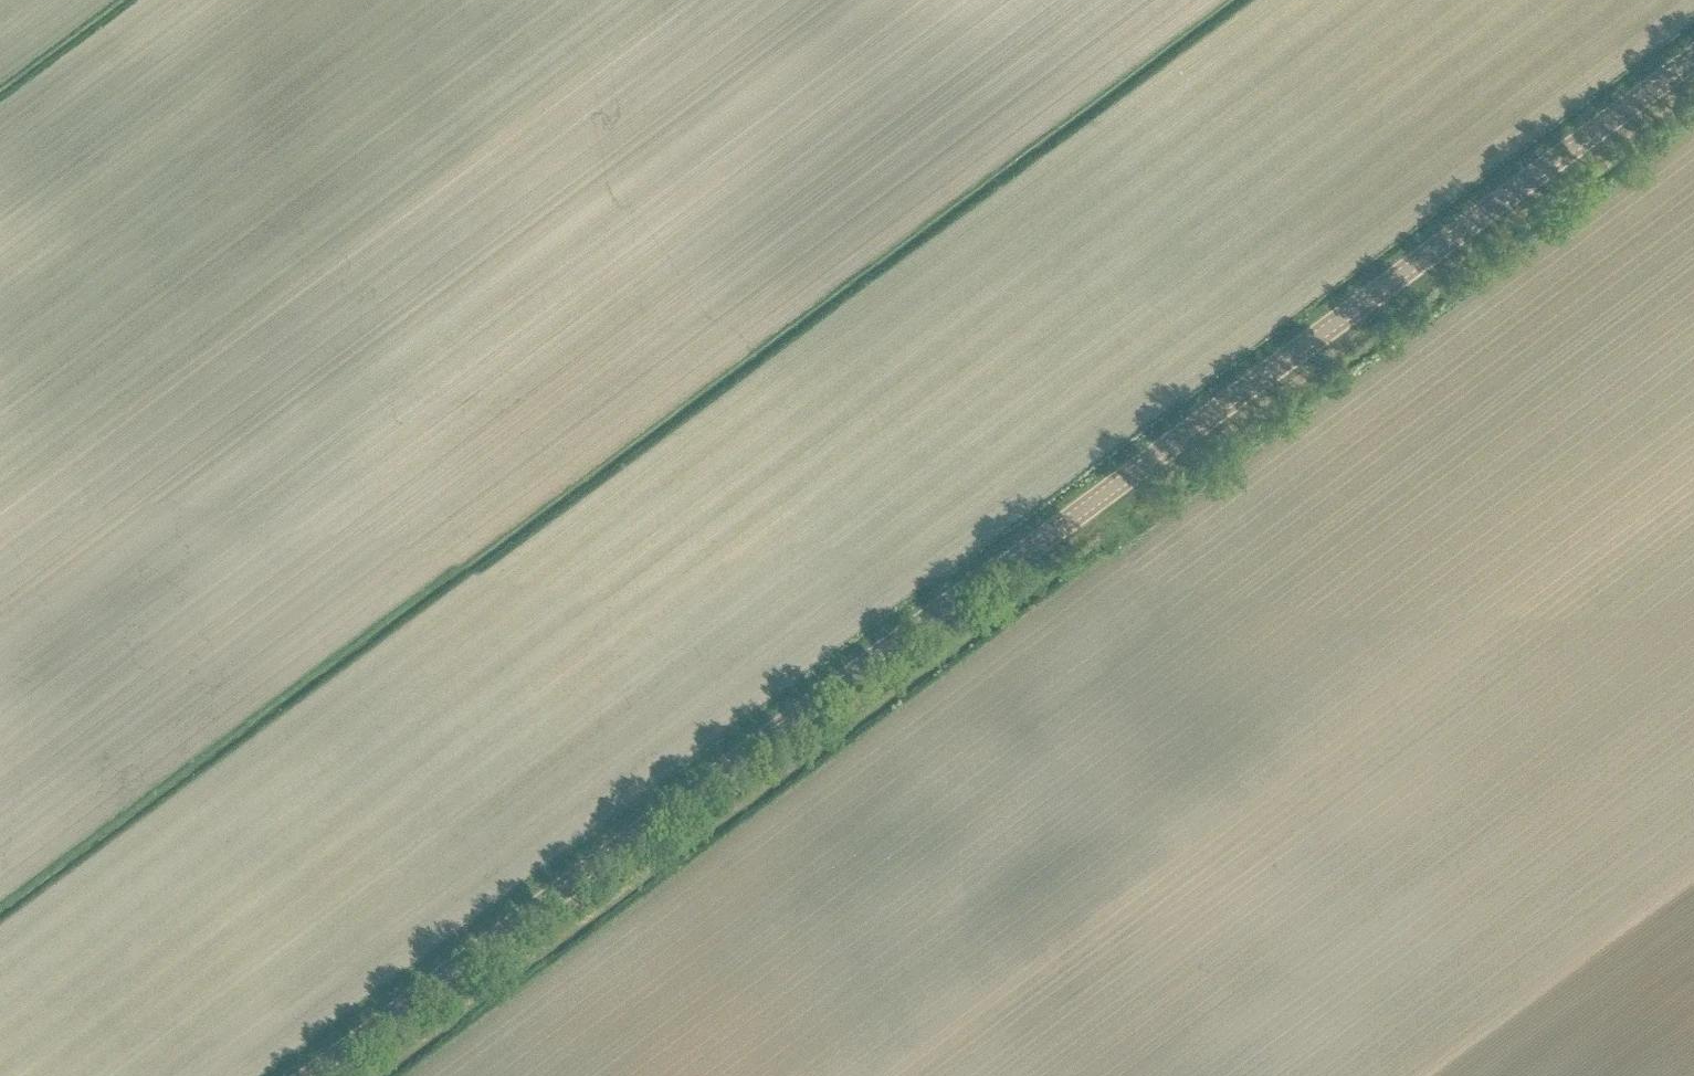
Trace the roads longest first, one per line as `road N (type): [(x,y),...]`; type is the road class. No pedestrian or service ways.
road 1 (tertiary): [(314,1075),(1693,55)]

